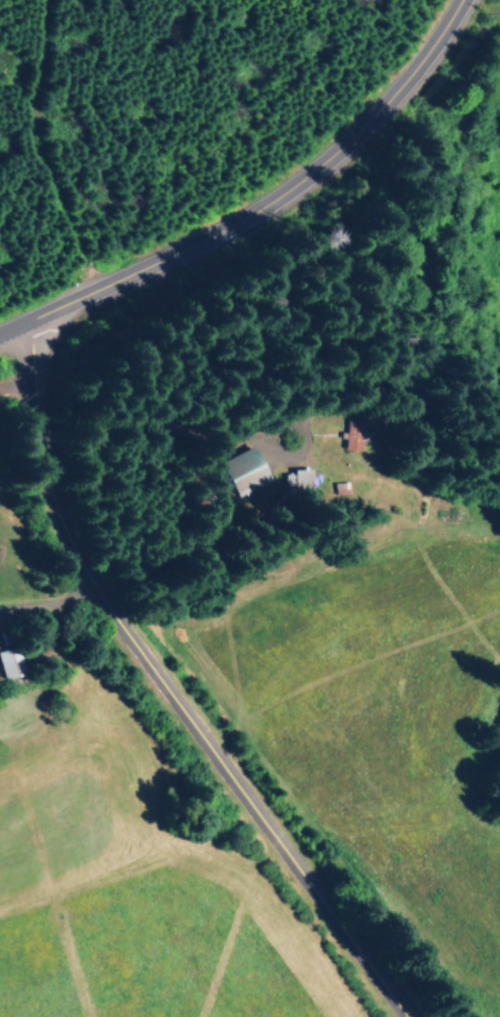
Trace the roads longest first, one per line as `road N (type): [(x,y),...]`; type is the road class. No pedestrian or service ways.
road 1 (residential): [(404,1016),(85,591),(35,468),(23,420),(21,337)]
road 2 (secondary): [(0,344),(292,186),(414,71),(458,0)]

